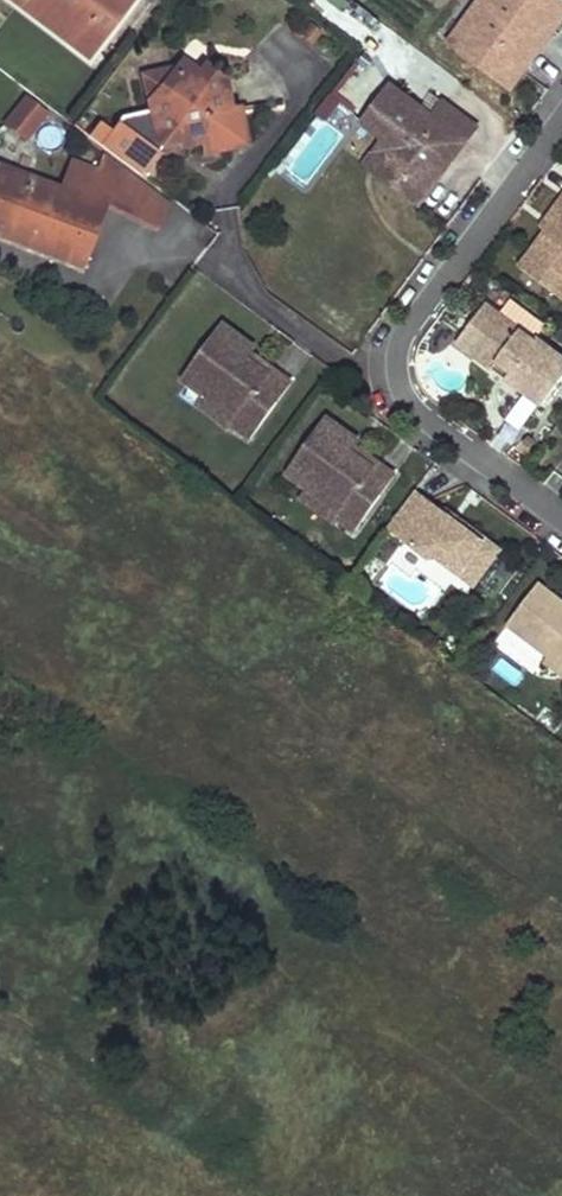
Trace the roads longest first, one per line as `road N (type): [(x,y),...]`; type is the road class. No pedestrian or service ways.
road 1 (residential): [(561,143),(433,312),(423,390)]
road 2 (residential): [(423,390),(362,378),(223,275)]
road 3 (residential): [(423,390),(471,456),(561,520)]

